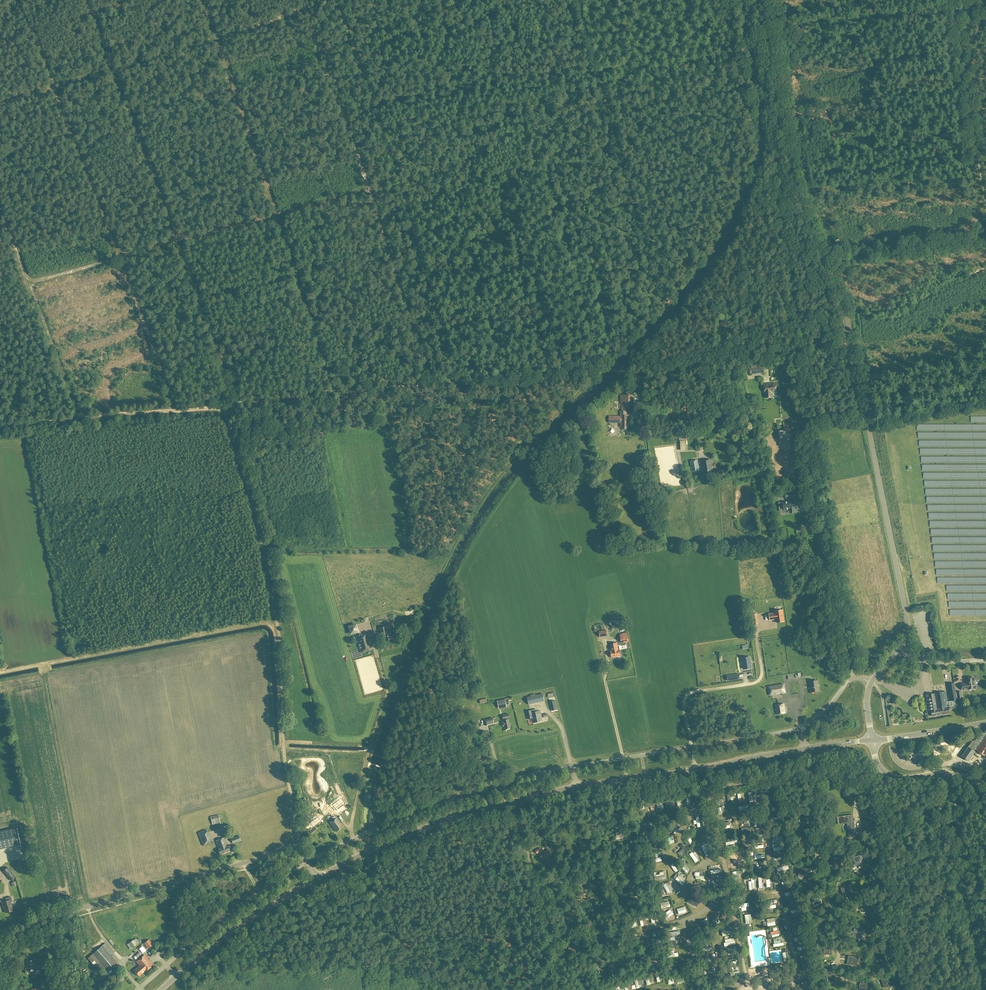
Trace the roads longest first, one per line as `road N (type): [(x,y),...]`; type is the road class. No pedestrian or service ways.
road 1 (unclassified): [(898,648),(907,620),(852,344),(794,179),(765,0)]
road 2 (track): [(227,406),(275,613),(296,848)]
road 3 (track): [(601,368),(522,385),(460,381),(227,406)]
road 4 (unclassified): [(0,930),(289,848),(303,854),(316,878)]
road 5 (track): [(861,341),(636,371),(601,368)]
road 6 (track): [(560,968),(629,946),(590,785)]
road 7 (tertiary): [(316,878),(423,828),(506,803)]
road 8 (track): [(949,794),(984,989)]
road 9 (tertiary): [(161,989),(249,919),(316,878)]
road 10 (track): [(227,406),(78,419)]
road 11 (track): [(526,847),(566,989)]
road 12 (unclassified): [(985,783),(947,774),(891,776),(873,741)]

